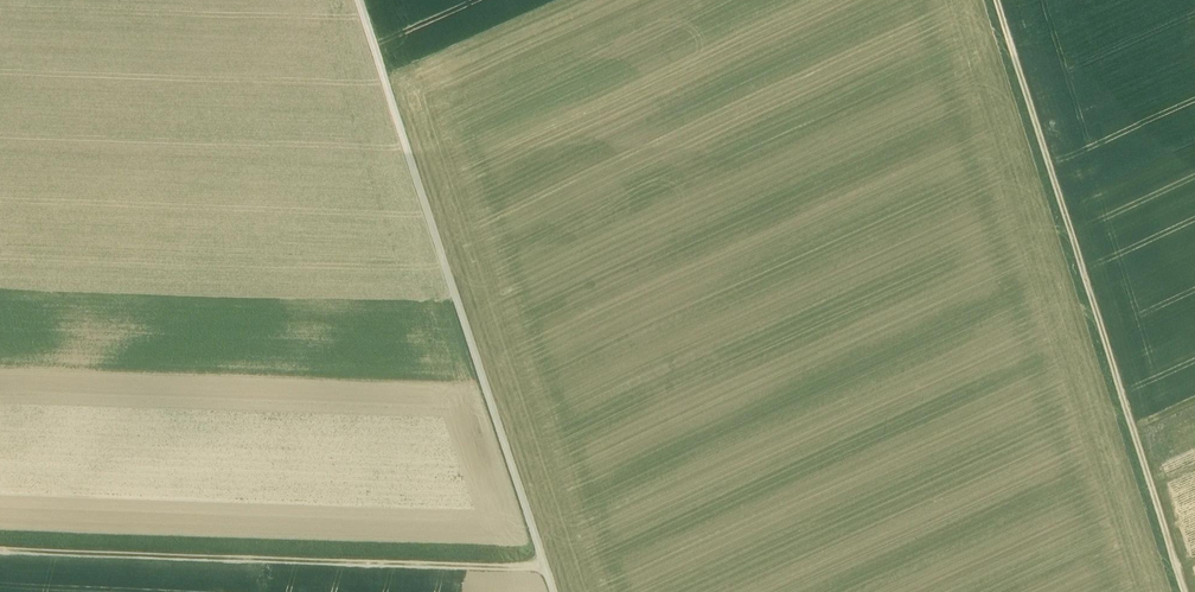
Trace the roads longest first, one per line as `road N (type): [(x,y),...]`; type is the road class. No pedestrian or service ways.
road 1 (track): [(553,591),(359,0)]
road 2 (track): [(1186,591),(997,0)]
road 3 (track): [(0,551),(545,569)]

